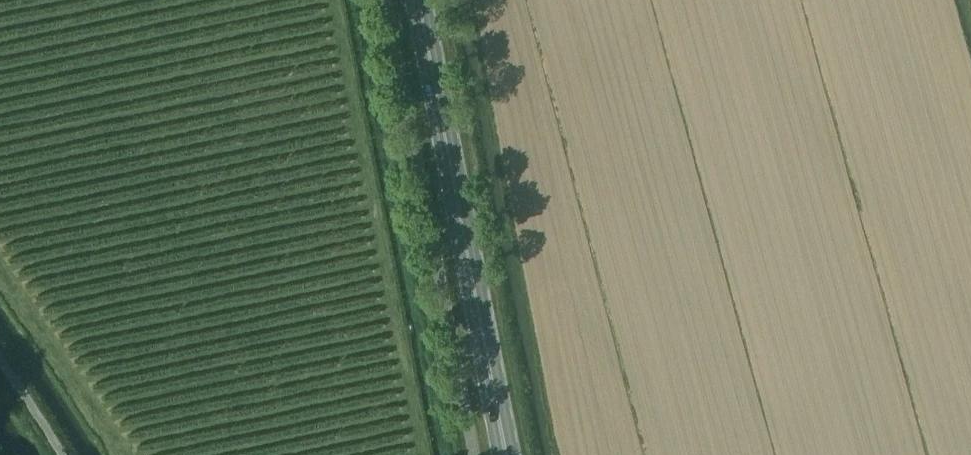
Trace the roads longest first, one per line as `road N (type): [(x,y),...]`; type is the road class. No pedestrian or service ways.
road 1 (primary): [(507,454),(418,0)]

